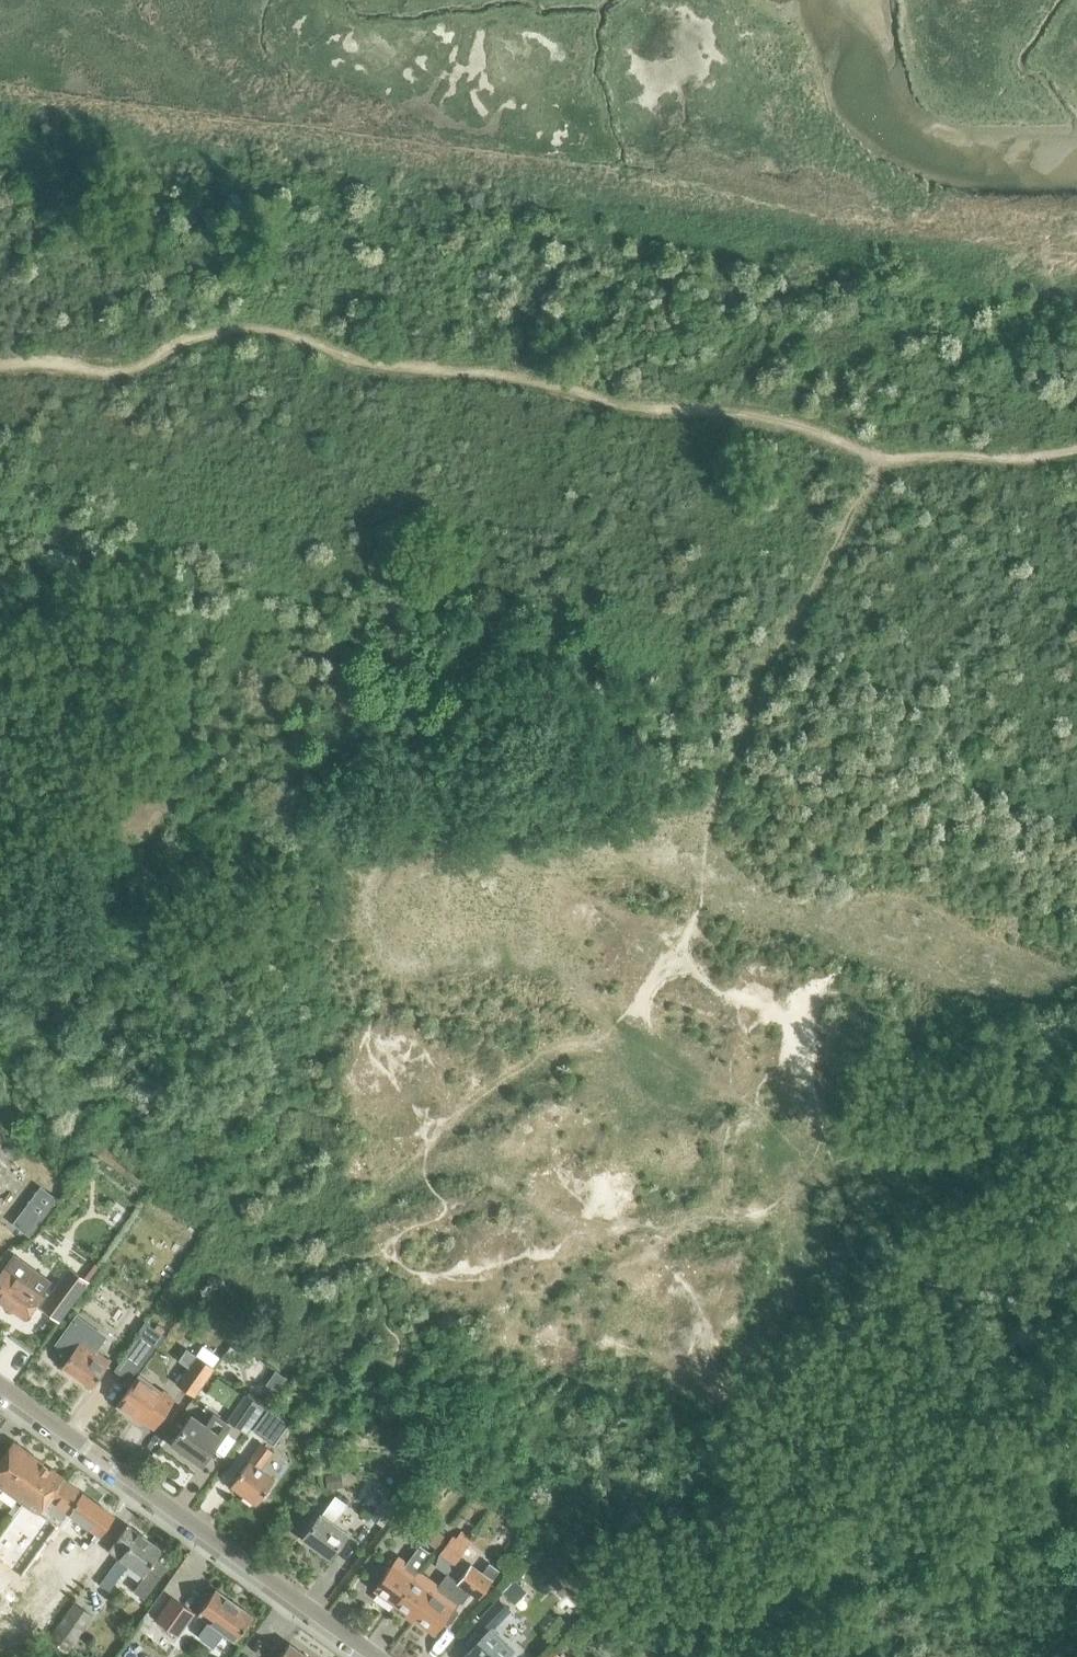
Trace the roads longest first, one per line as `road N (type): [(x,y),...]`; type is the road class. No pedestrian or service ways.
road 1 (track): [(874,464),(833,555),(765,666),(747,738),(714,805),(704,844),(705,902),(667,943)]
road 2 (residential): [(389,1656),(0,1380)]

